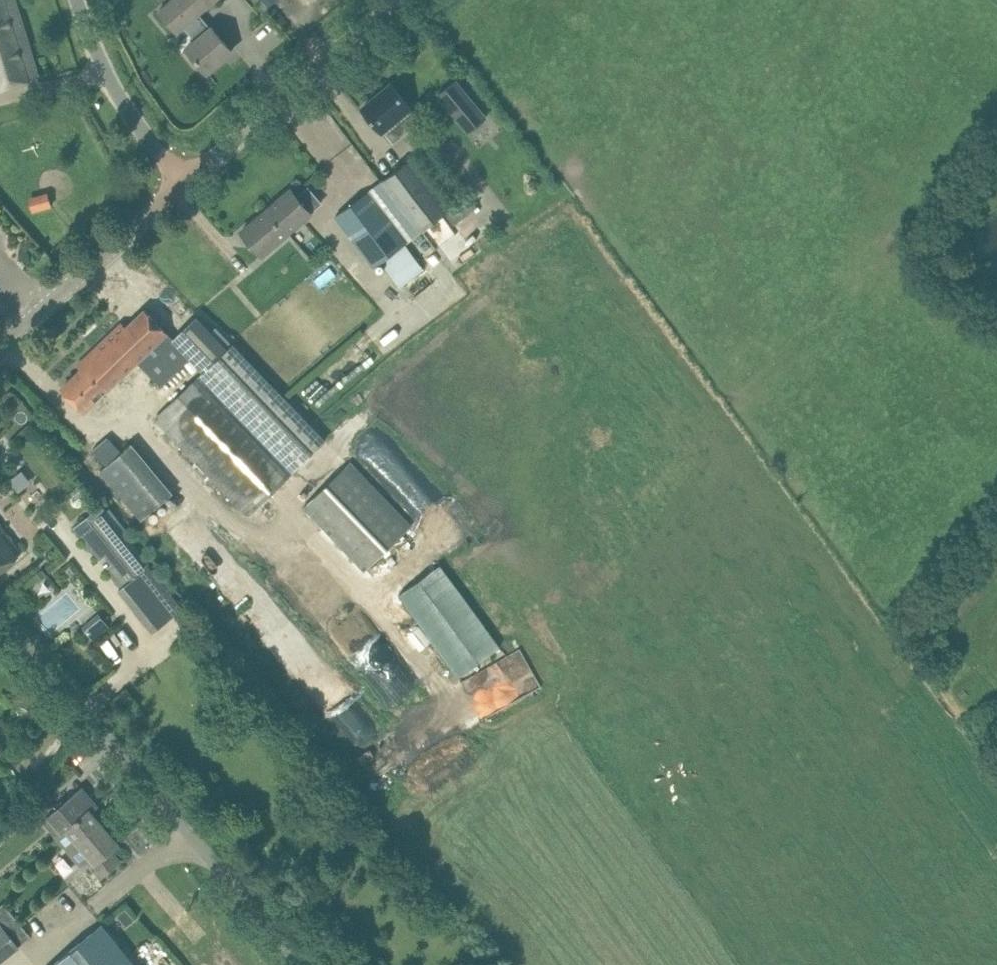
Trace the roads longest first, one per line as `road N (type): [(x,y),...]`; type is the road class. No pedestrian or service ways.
road 1 (unclassified): [(291,964),(0,622)]
road 2 (tertiary): [(402,0),(186,187)]
road 3 (tertiary): [(0,352),(186,187)]
road 4 (unclassified): [(186,187),(100,73),(78,0)]

